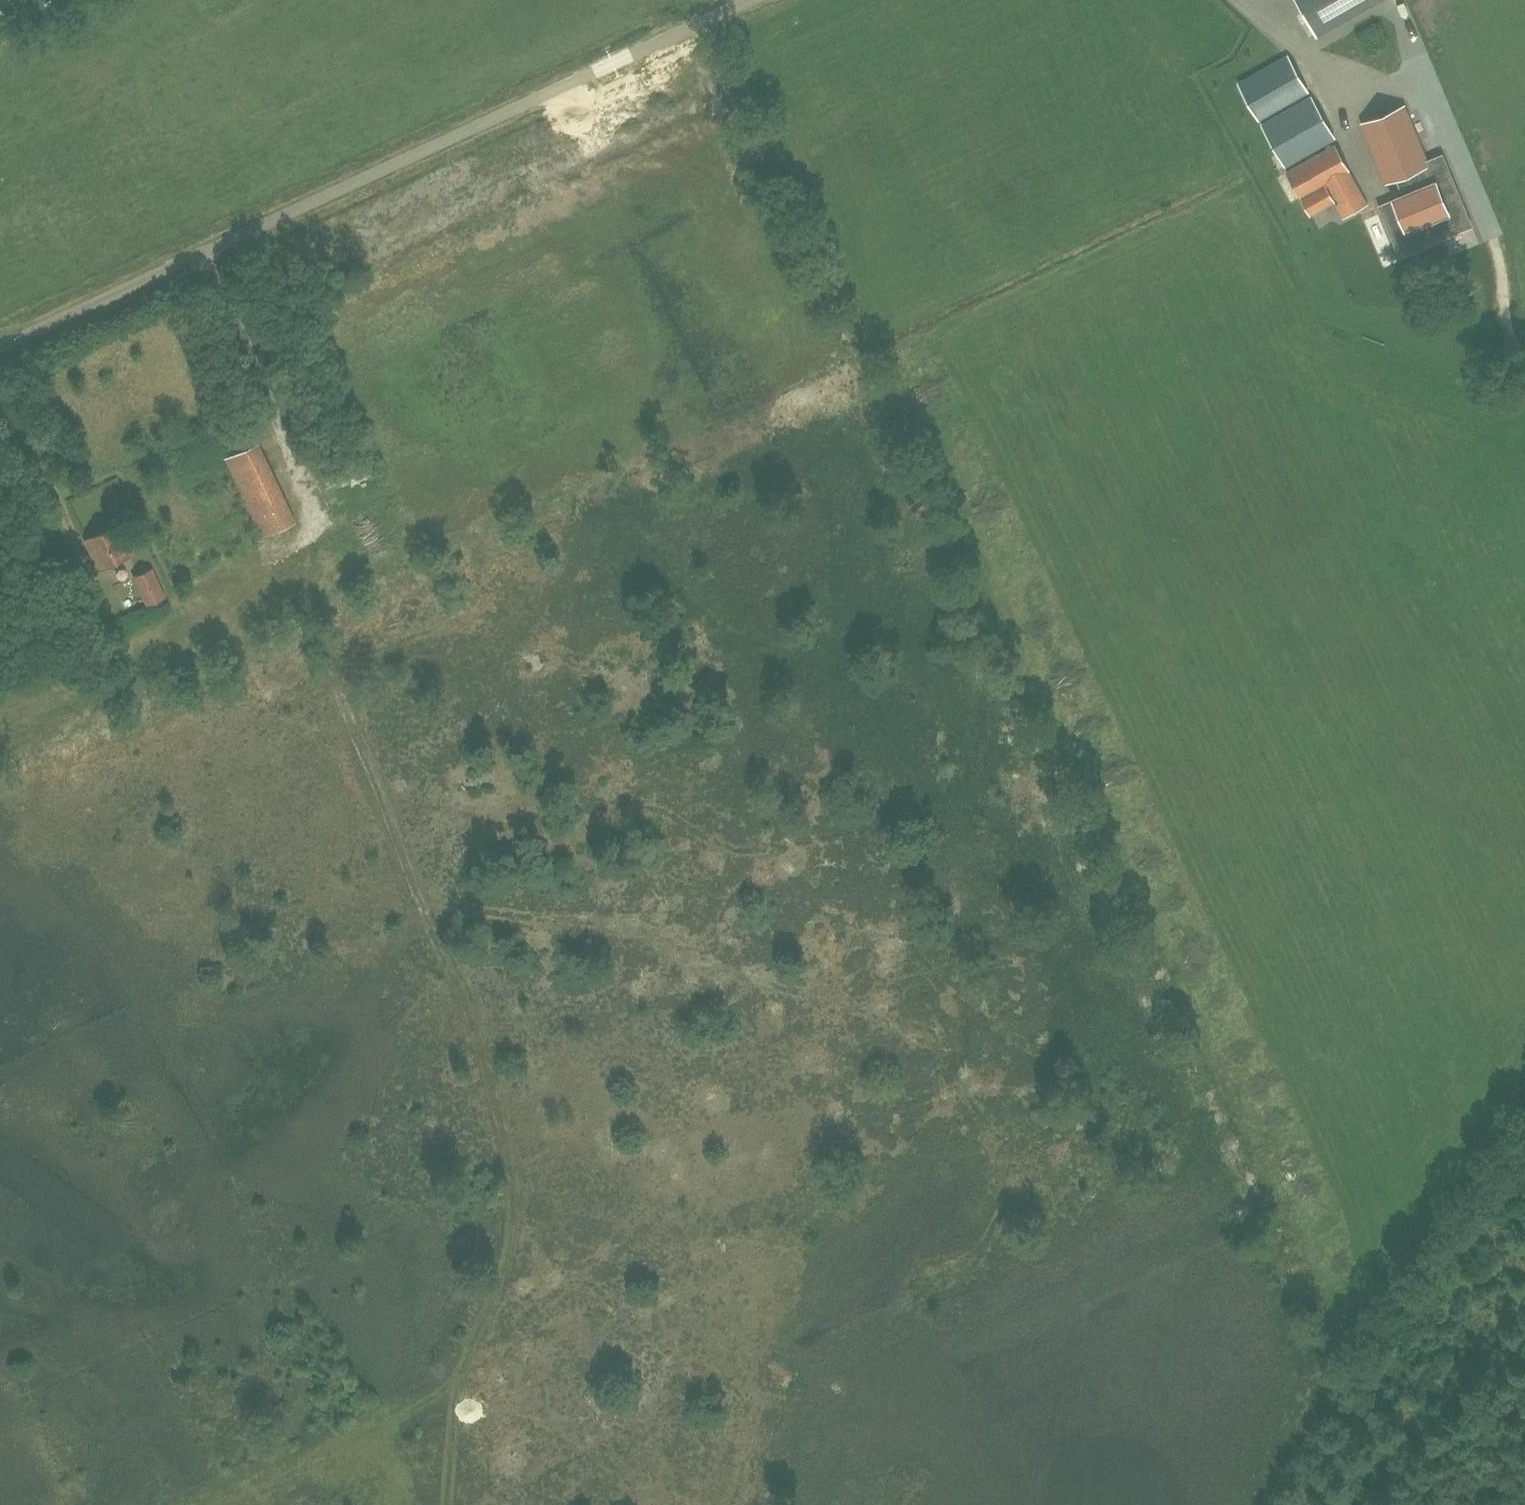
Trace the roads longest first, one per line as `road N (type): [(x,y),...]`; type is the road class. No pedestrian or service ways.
road 1 (unclassified): [(0,349),(744,0)]
road 2 (unclassified): [(1234,0),(1300,48),(1413,96),(1524,380)]
road 3 (track): [(311,624),(313,536),(208,250)]

